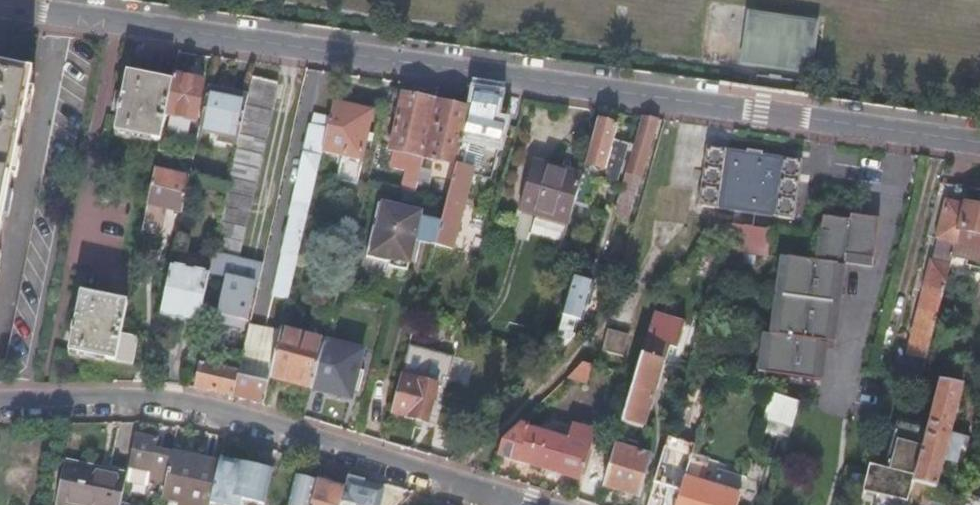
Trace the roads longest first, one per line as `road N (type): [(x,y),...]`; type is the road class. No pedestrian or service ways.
road 1 (residential): [(0,8),(979,148)]
road 2 (residential): [(496,502),(271,431),(163,407),(0,412)]

